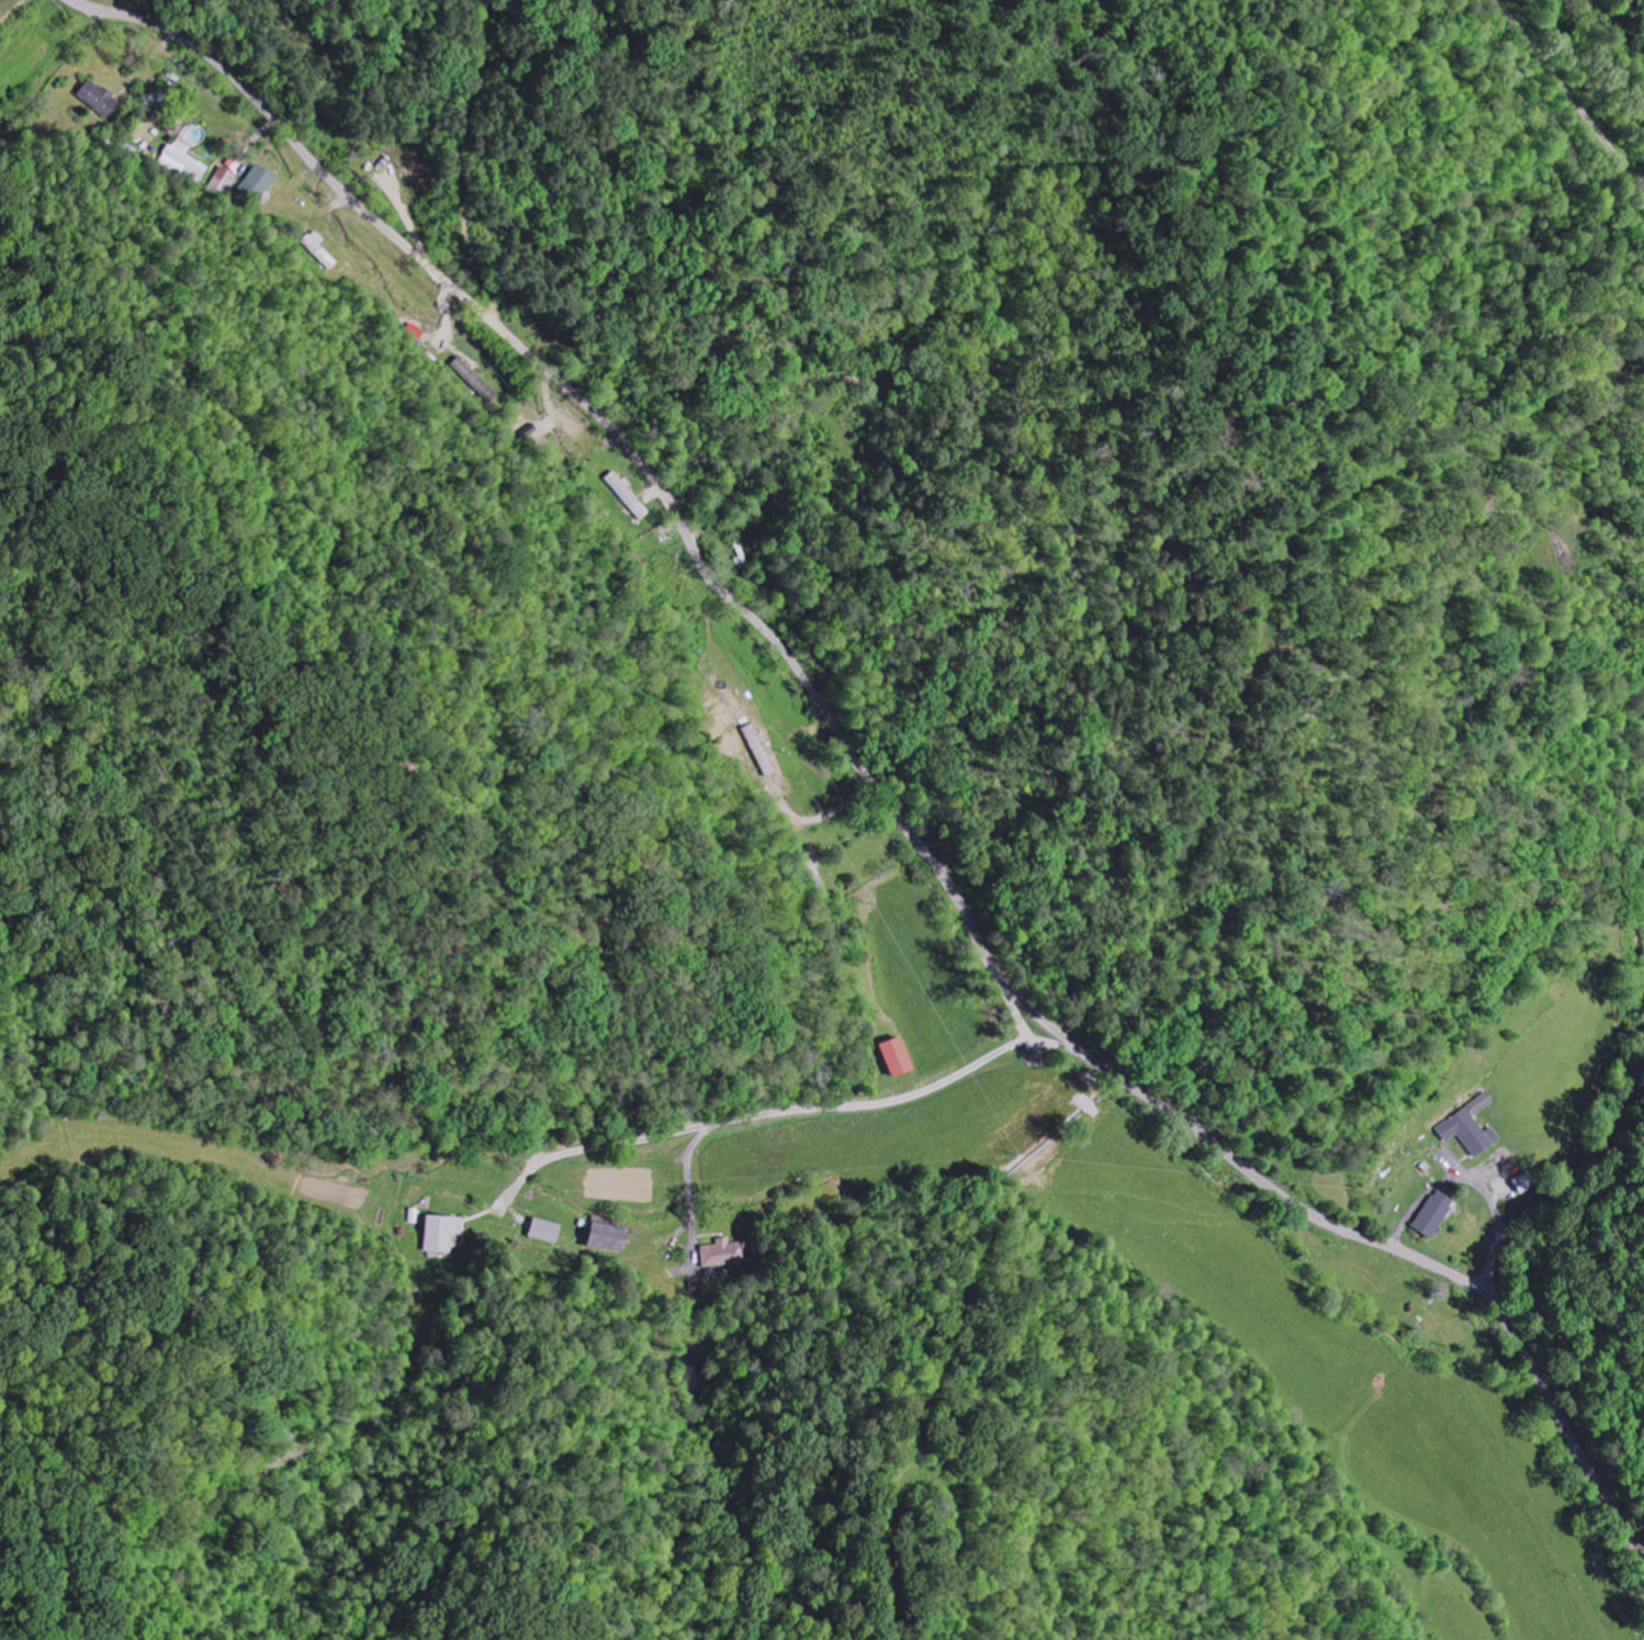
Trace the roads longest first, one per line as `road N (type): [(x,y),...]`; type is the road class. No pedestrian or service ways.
road 1 (residential): [(1643,1568),(1489,1296),(1300,1210),(1206,1132),(1038,1018),(1007,985),(777,632),(700,568),(680,512),(599,408),(323,177),(194,36),(134,7),(72,0)]
road 2 (residential): [(1489,1296),(1497,1248),(1568,1167),(1643,1038)]

